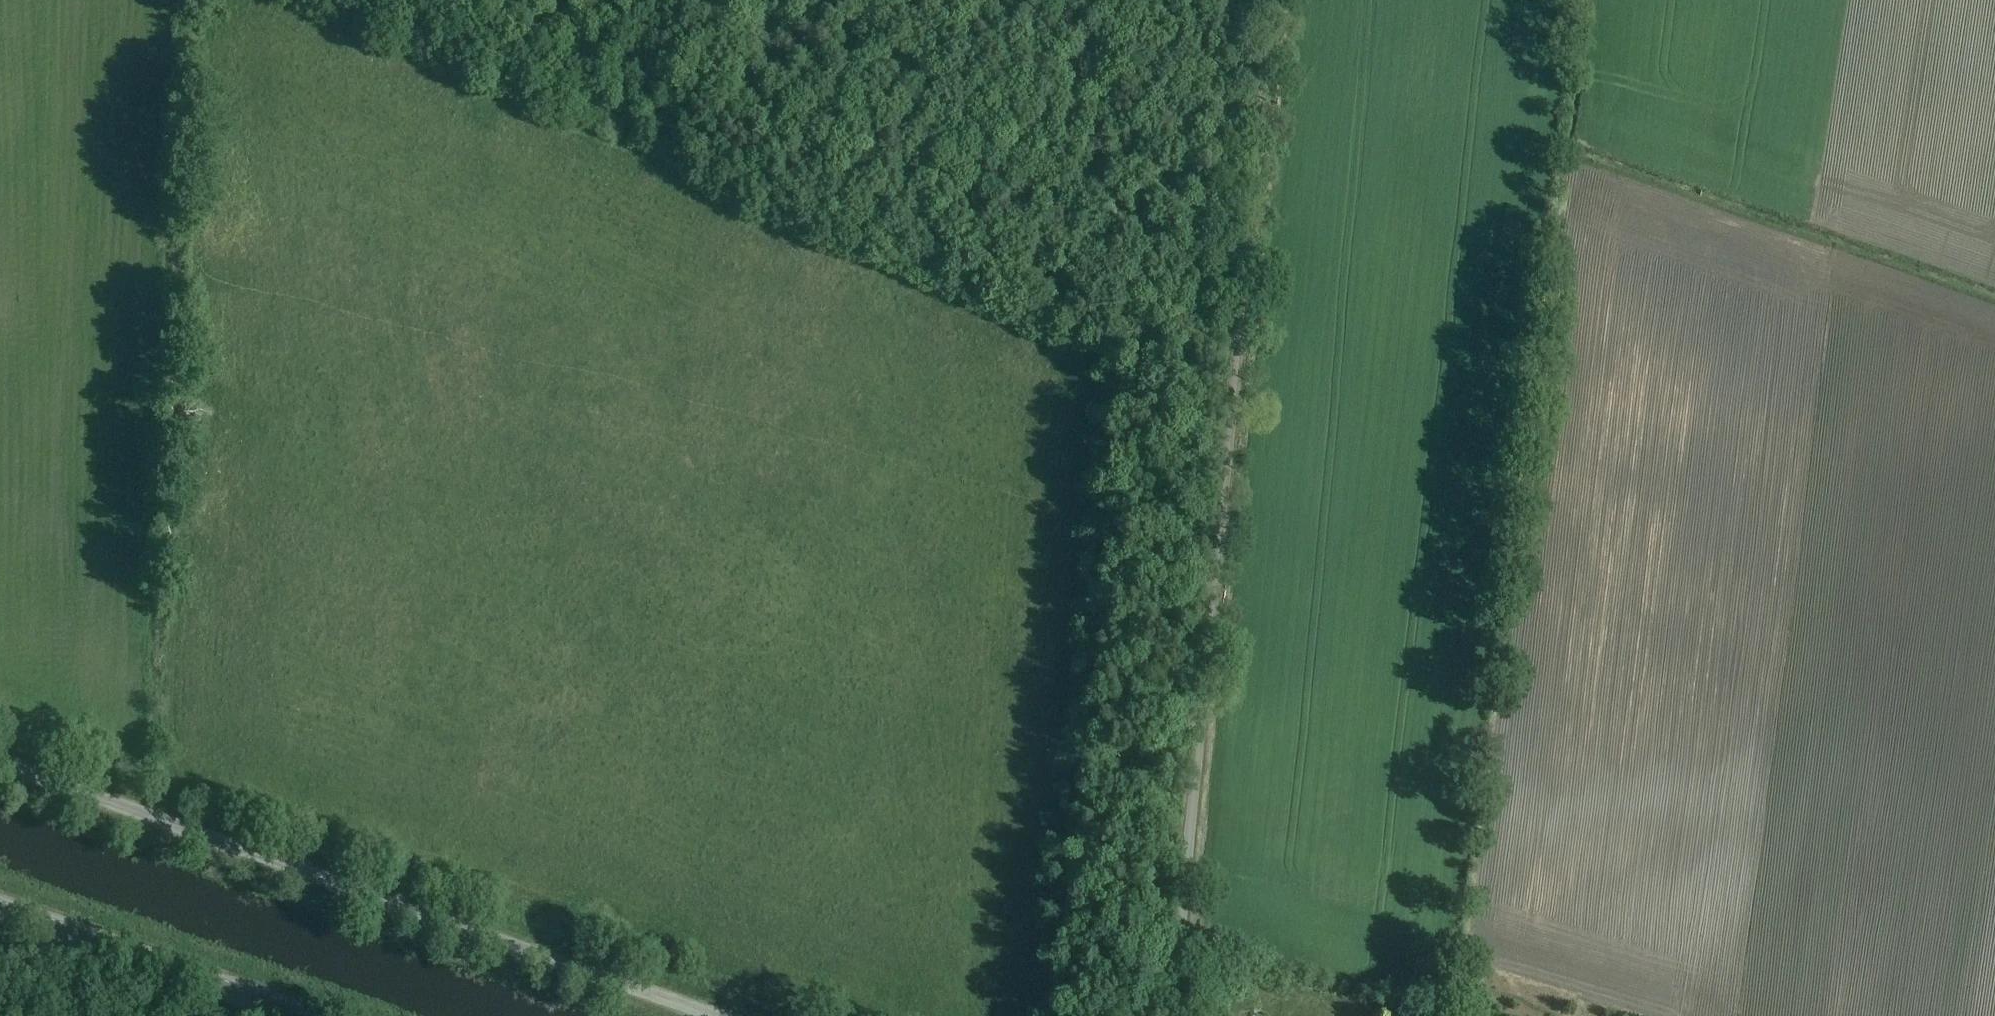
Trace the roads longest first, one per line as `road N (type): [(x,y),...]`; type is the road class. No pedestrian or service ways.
road 1 (unclassified): [(727,1015),(0,761)]
road 2 (tertiary): [(301,1015),(0,908)]

